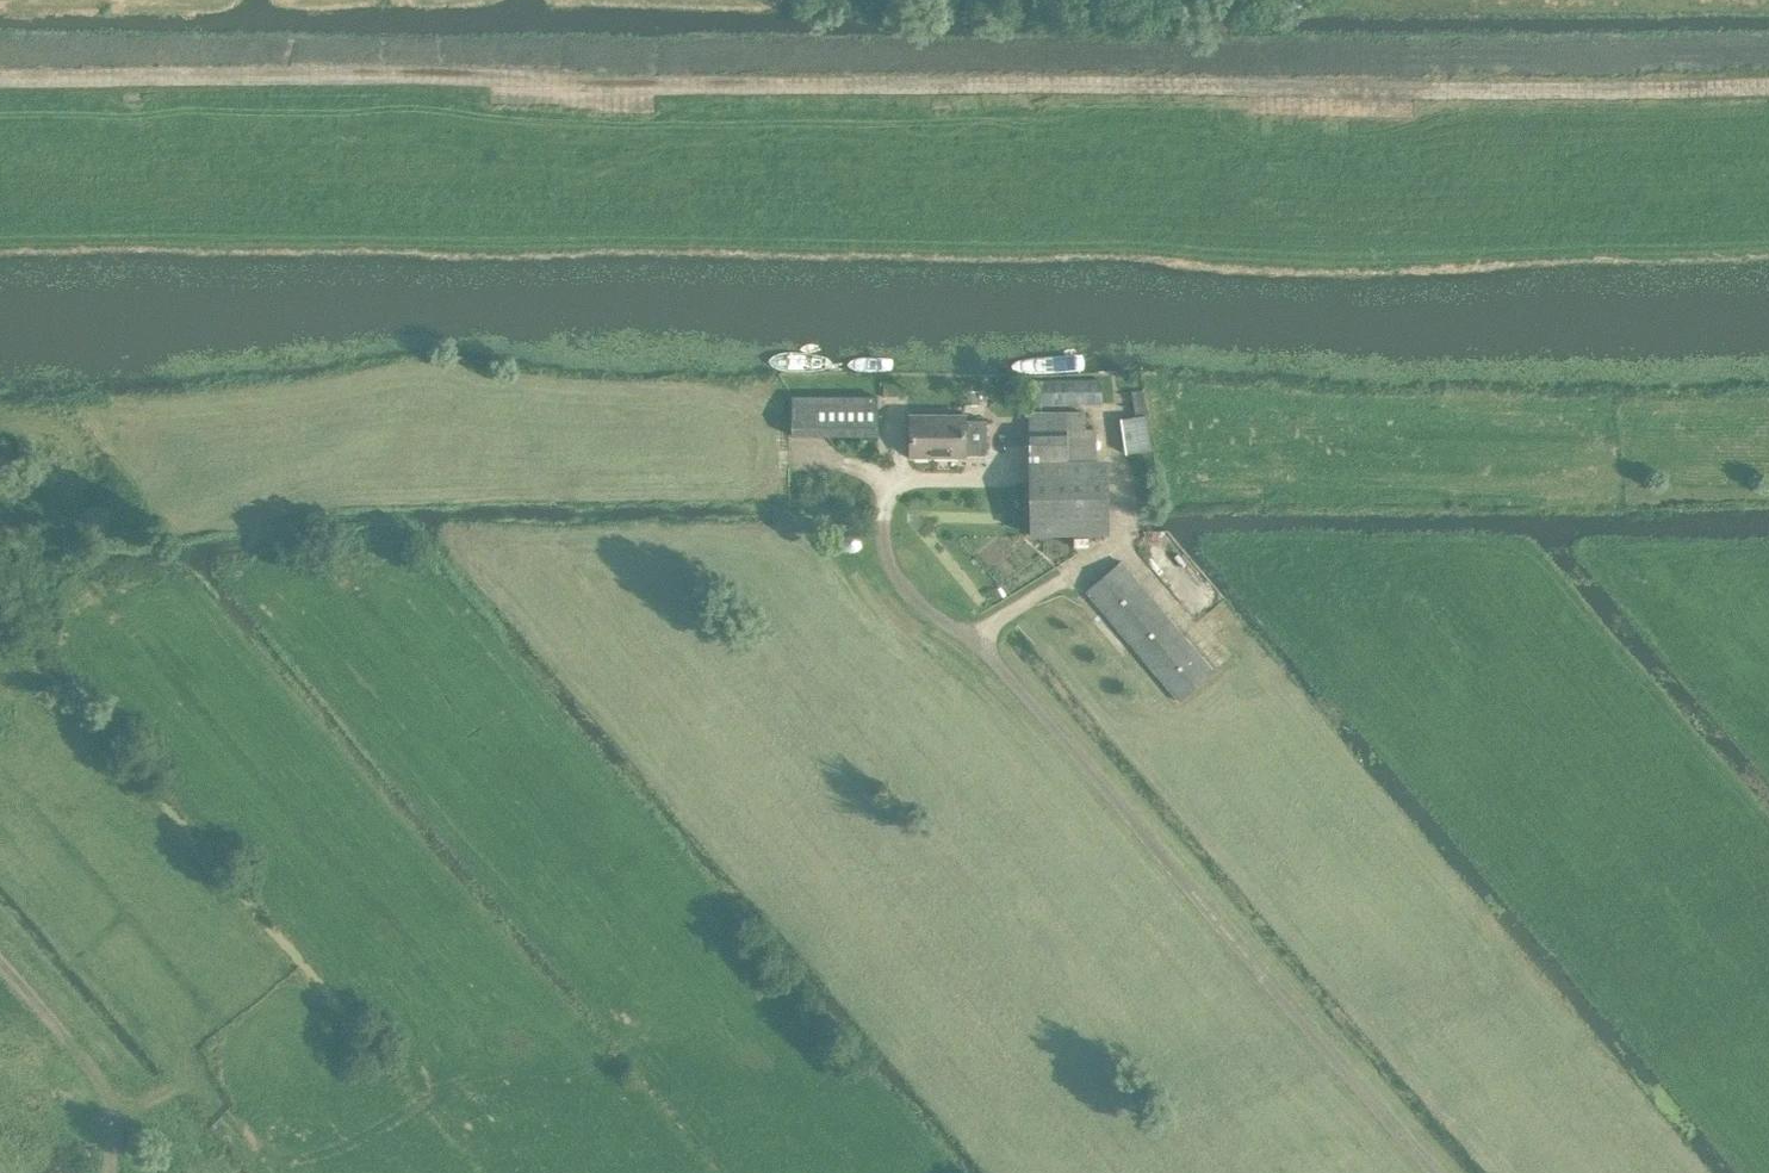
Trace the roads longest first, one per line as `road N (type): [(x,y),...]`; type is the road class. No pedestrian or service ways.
road 1 (track): [(0,234),(1579,236),(1768,224)]

